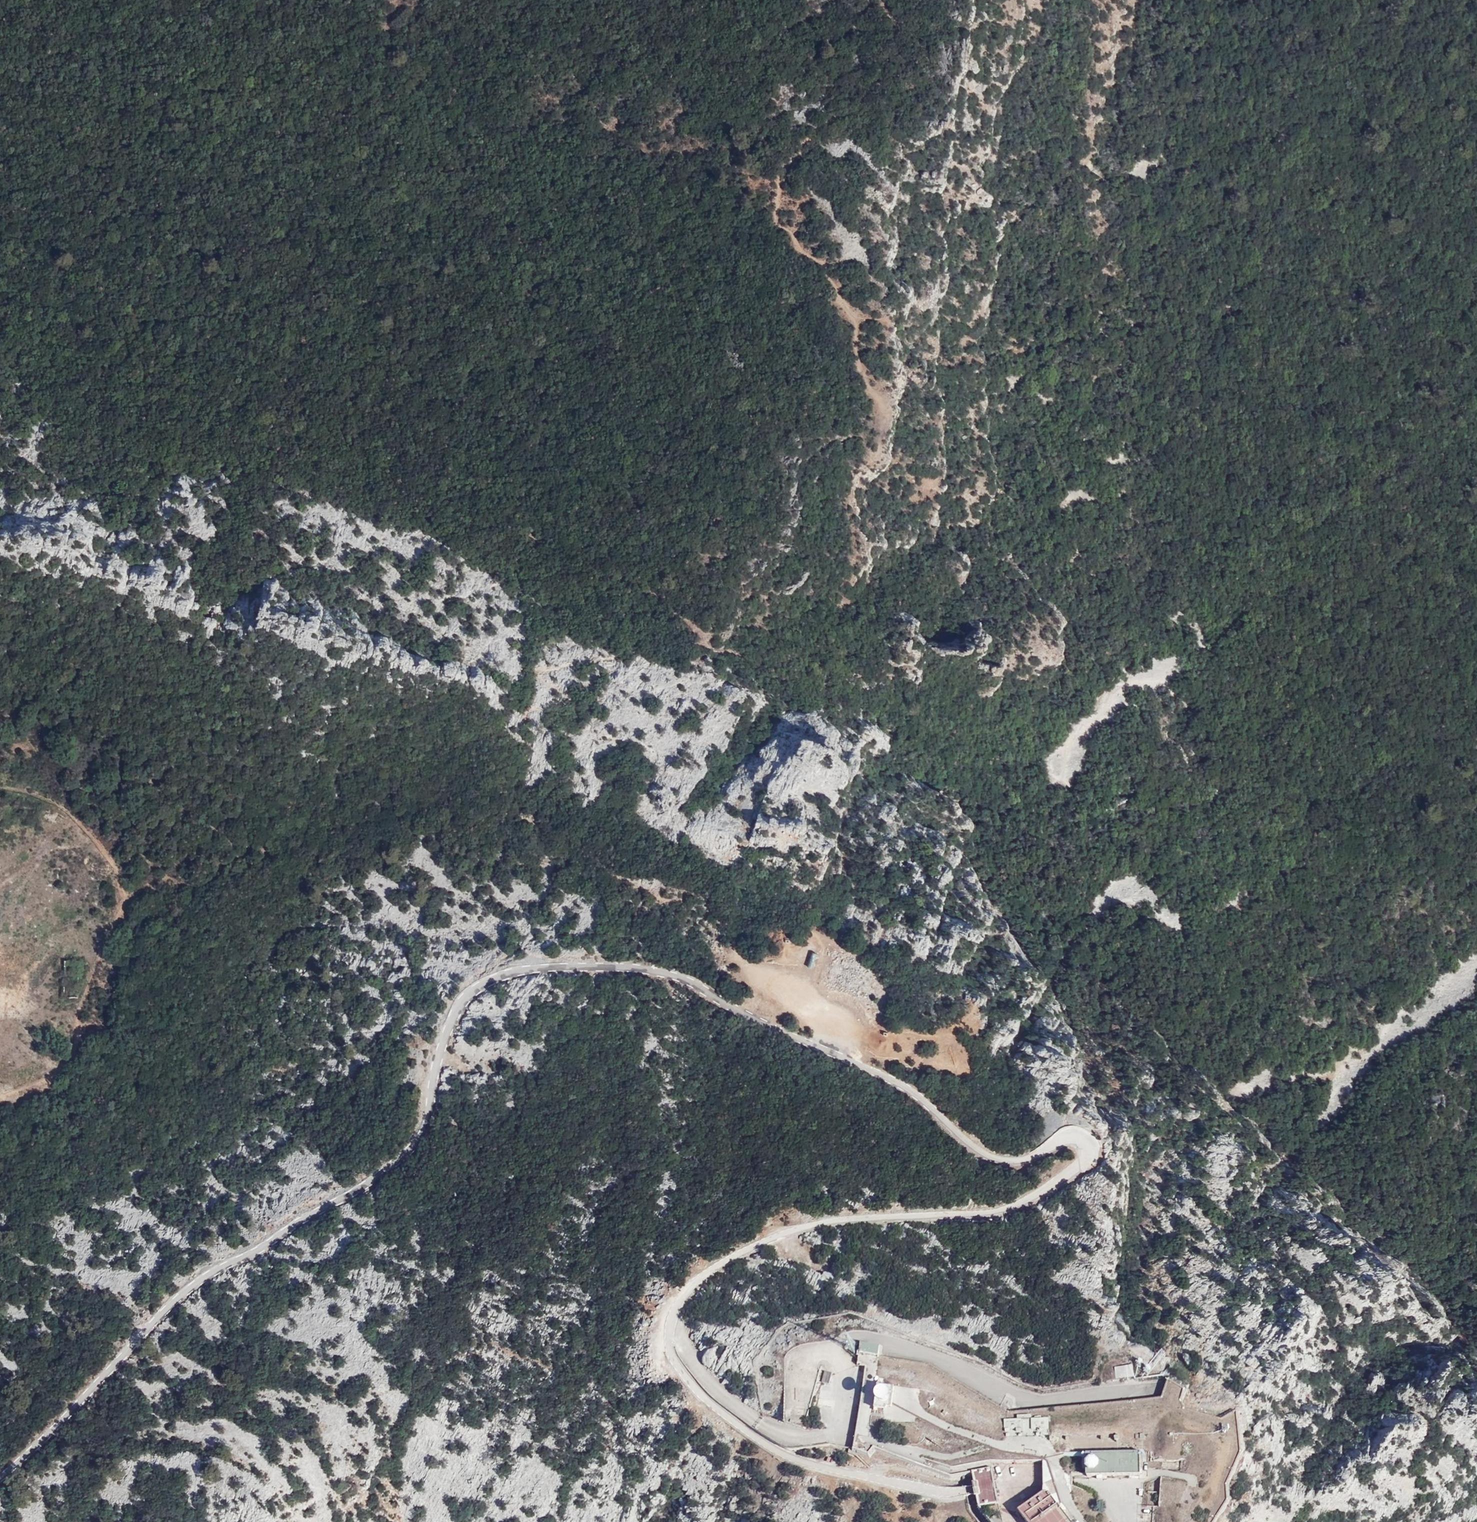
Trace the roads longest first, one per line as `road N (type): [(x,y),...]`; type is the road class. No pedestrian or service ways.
road 1 (unclassified): [(0,1475),(195,1285),(400,1164),(426,1121),(443,1037),(476,983),(517,967),(571,960),(675,976),(902,1084),(1003,1164),(1022,1162),(1063,1133),(1081,1142),(1067,1174),(1017,1206),(825,1222),(778,1235),(698,1281),(672,1321),(666,1346),(689,1386),(784,1457),(945,1494),(976,1489)]

